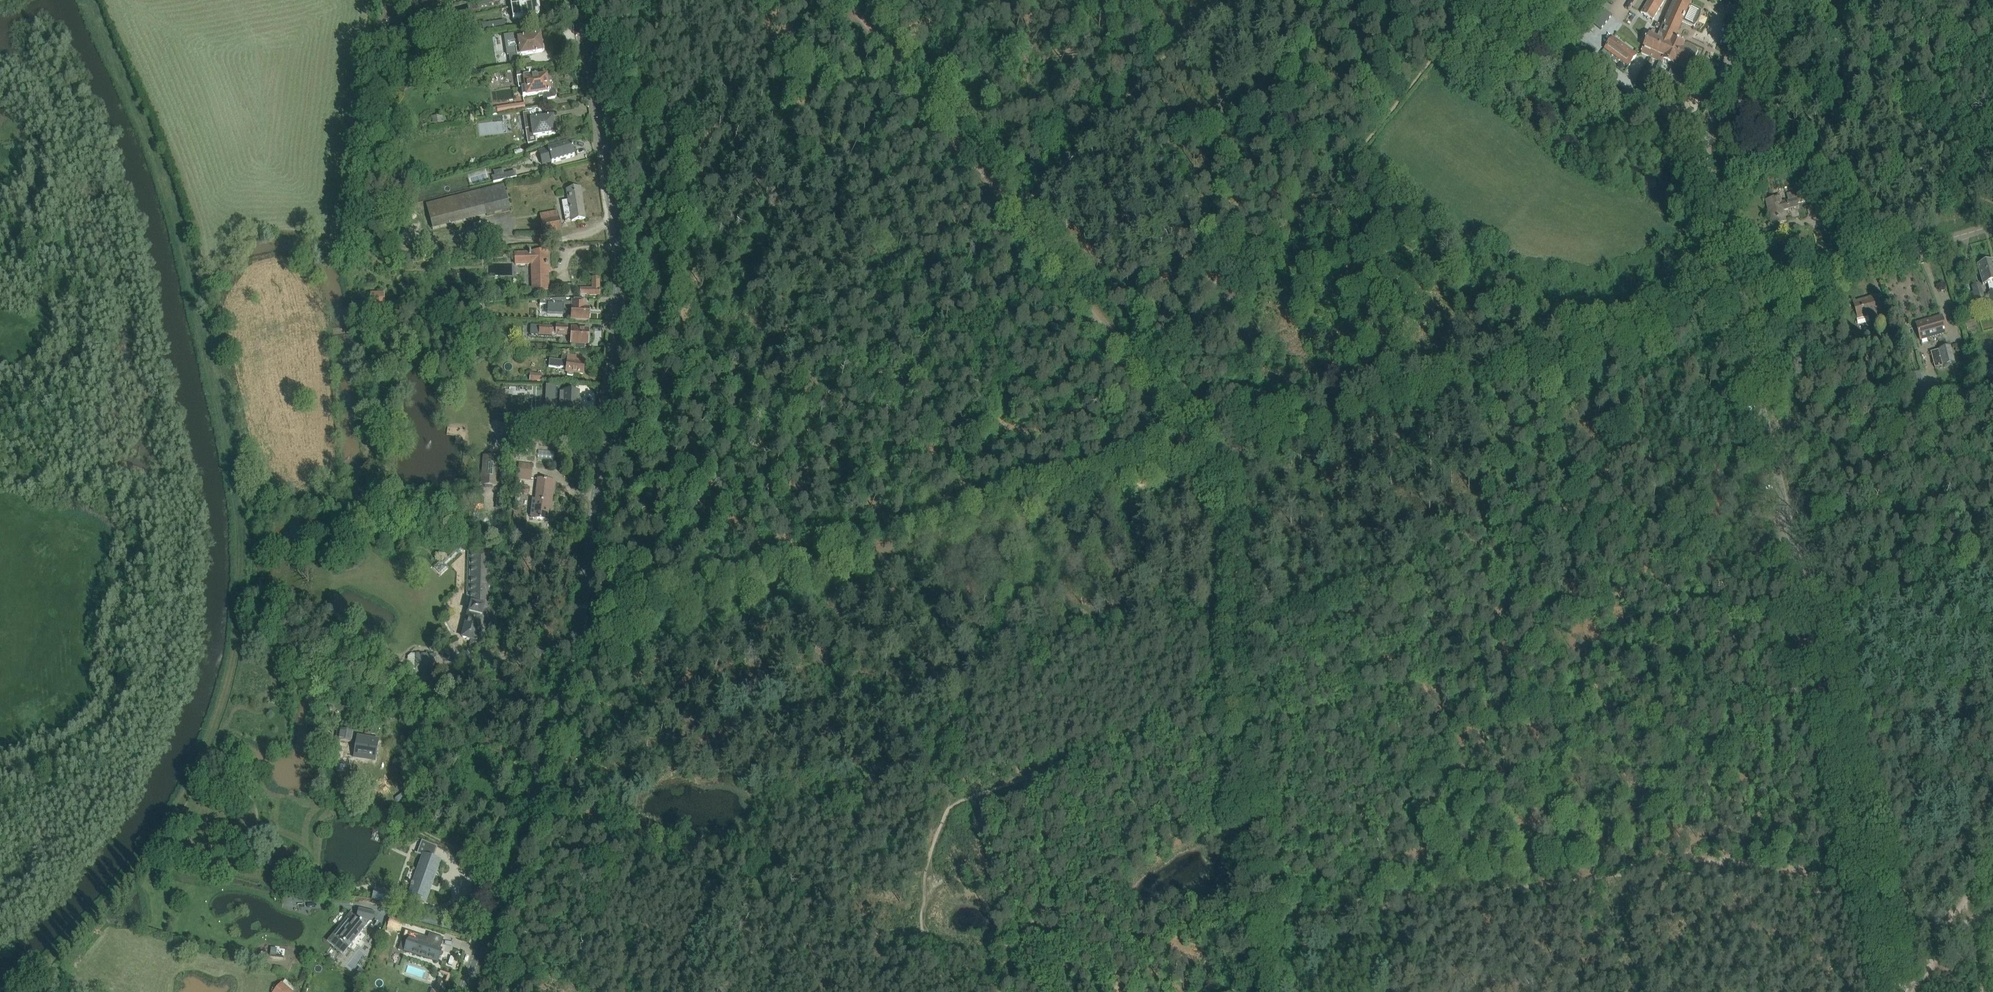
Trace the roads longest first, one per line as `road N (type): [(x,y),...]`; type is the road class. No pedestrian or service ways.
road 1 (unclassified): [(577,642),(1738,303)]
road 2 (tertiary): [(577,642),(620,283),(582,0)]
road 3 (track): [(844,0),(1209,458)]
road 4 (unclassified): [(1832,711),(1738,303)]
road 5 (tertiary): [(464,991),(526,823),(577,642)]
road 6 (unclassified): [(1738,303),(1706,141),(1748,0)]
road 7 (track): [(1265,946),(1242,762),(1243,655)]
road 8 (unclassified): [(1738,303),(1992,231)]
road 9 (track): [(1832,711),(1884,912)]
road 10 (track): [(1243,655),(1234,523),(1209,458)]

